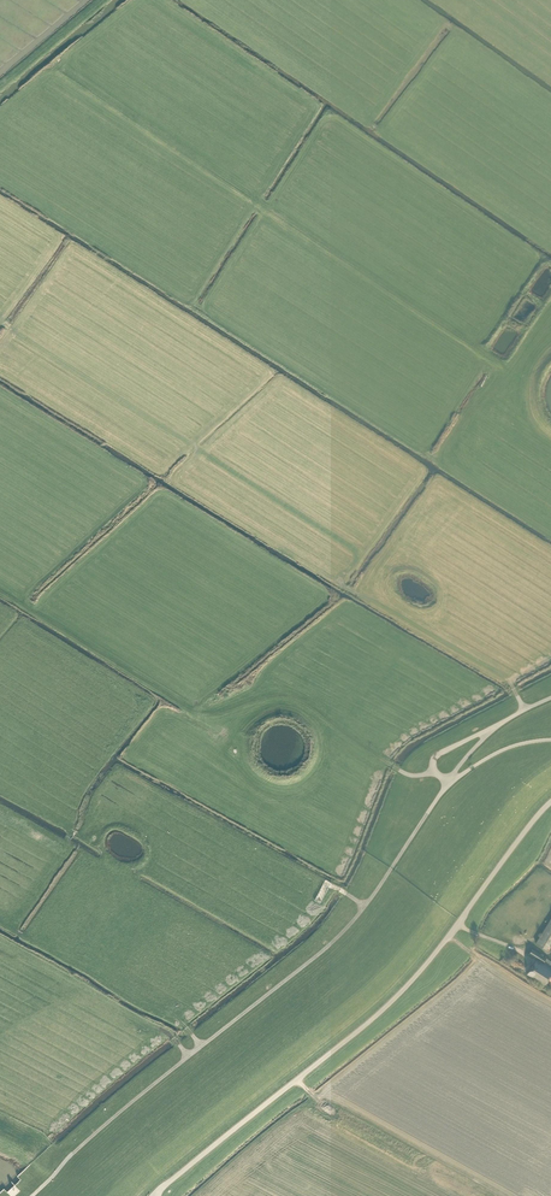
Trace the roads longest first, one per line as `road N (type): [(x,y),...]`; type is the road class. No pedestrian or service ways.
road 1 (unclassified): [(153,1195),(400,993),(550,801)]

